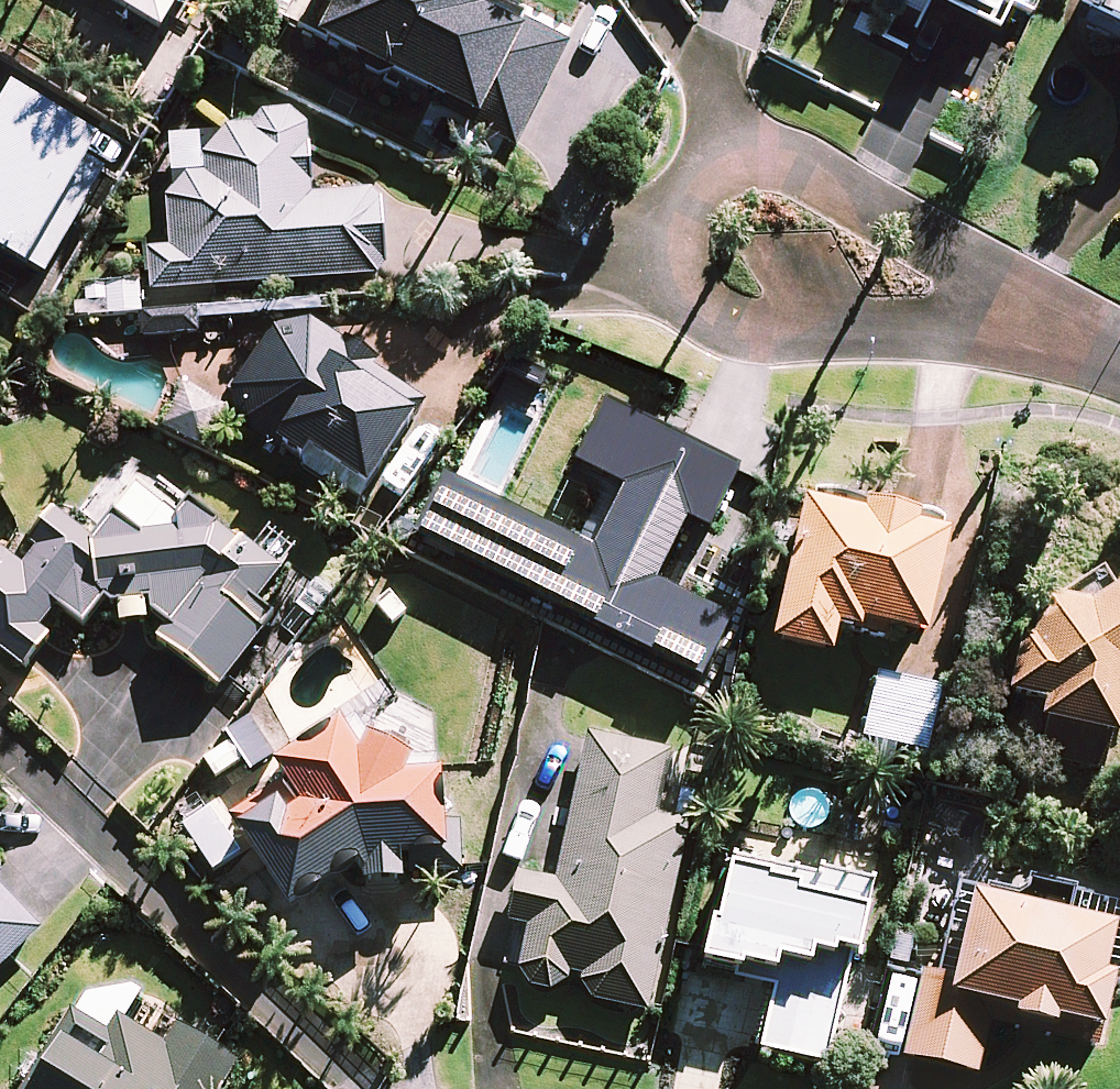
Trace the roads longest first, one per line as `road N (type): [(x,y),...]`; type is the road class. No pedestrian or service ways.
road 1 (residential): [(983,309),(789,342),(721,333),(677,302),(666,238),(683,189),(729,158),(785,158),(860,189),(925,233)]
road 2 (residential): [(983,309),(1119,353)]

